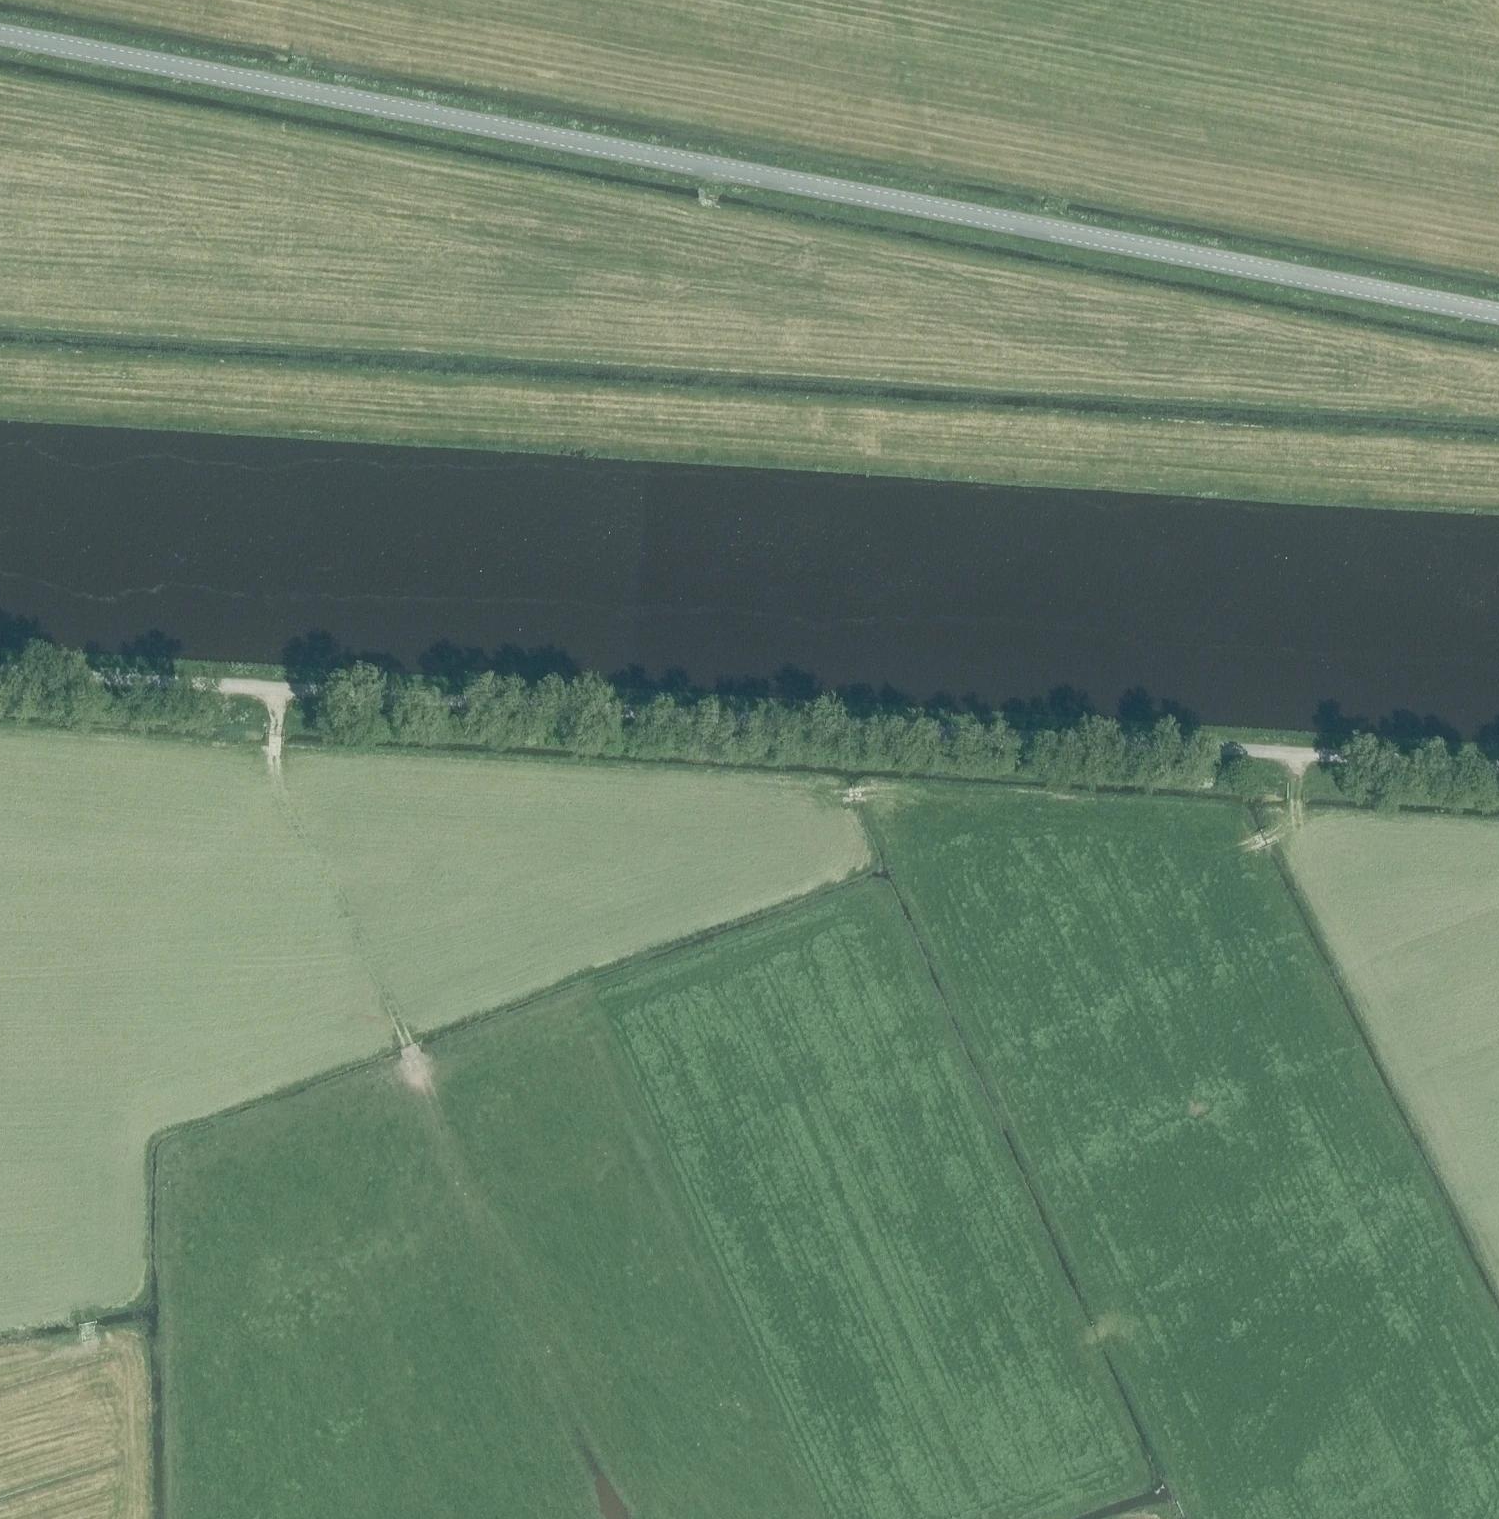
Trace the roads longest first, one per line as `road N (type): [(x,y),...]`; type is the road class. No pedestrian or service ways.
road 1 (tertiary): [(1498,313),(0,32)]
road 2 (unclassified): [(1498,767),(0,667)]

